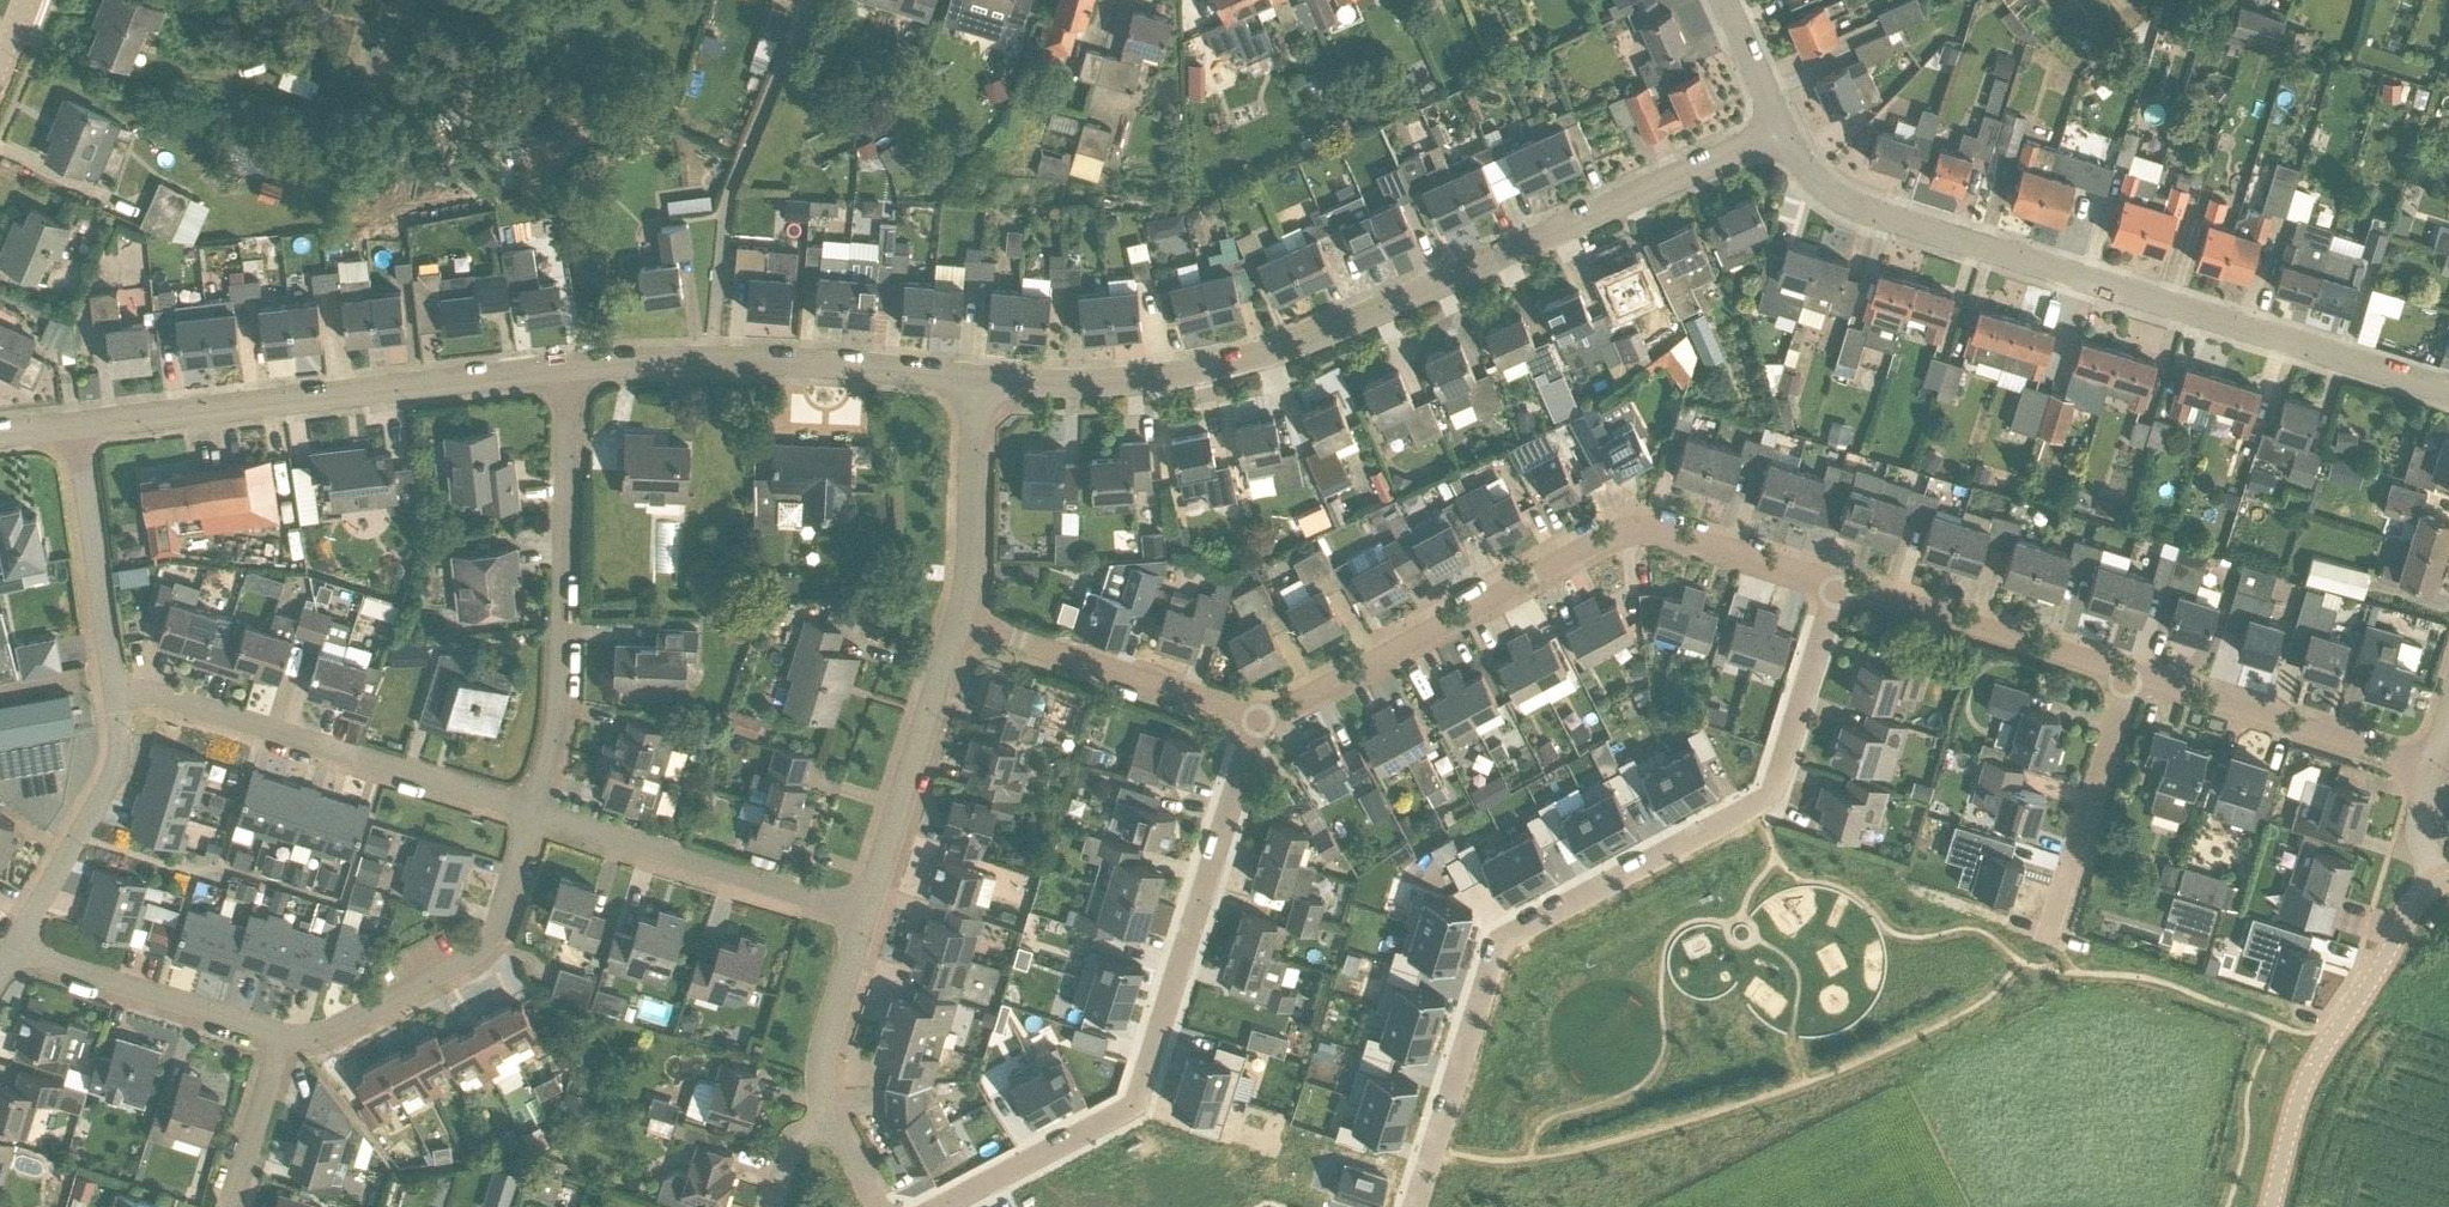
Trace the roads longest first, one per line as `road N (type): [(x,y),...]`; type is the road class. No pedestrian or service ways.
road 1 (unclassified): [(1774,132),(1243,368),(1104,384),(975,384)]
road 2 (residential): [(1416,1206),(1502,939),(1769,798),(1835,589)]
road 3 (unclassified): [(2448,394),(1859,215),(1800,174),(1774,132)]
road 4 (residential): [(1835,589),(1649,533),(1610,539),(1312,703),(1255,725)]
road 5 (residential): [(949,1206),(1131,1108),(1255,725)]
road 6 (unclassified): [(564,370),(77,429)]
road 7 (unclassified): [(564,370),(551,719),(532,816)]
road 8 (unclassified): [(532,816),(115,682)]
road 9 (unclassified): [(975,384),(711,365),(564,370)]
road 10 (unclassified): [(2270,1206),(2300,1094),(2418,900),(2437,883)]
road 11 (unclassified): [(532,816),(478,954),(335,1034),(283,1041)]
road 12 (unclassified): [(861,916),(532,816)]
road 13 (residential): [(2434,767),(2125,677)]
road 14 (residential): [(1255,725),(953,624)]
road 15 (residential): [(861,916),(953,624)]
road 16 (residential): [(2125,677),(1835,589)]
road 17 (unclassified): [(283,1041),(11,943)]
road 18 (unclassified): [(11,943),(105,785),(115,682)]
road 19 (unclassified): [(115,682),(77,429)]
road 20 (residential): [(953,624),(966,574),(975,384)]
road 21 (residential): [(831,1115),(815,1069),(861,916)]
road 22 (residential): [(2068,869),(2125,677)]
road 23 (unclassified): [(237,1206),(283,1041)]
road 24 (unclassified): [(1774,132),(1718,0)]

